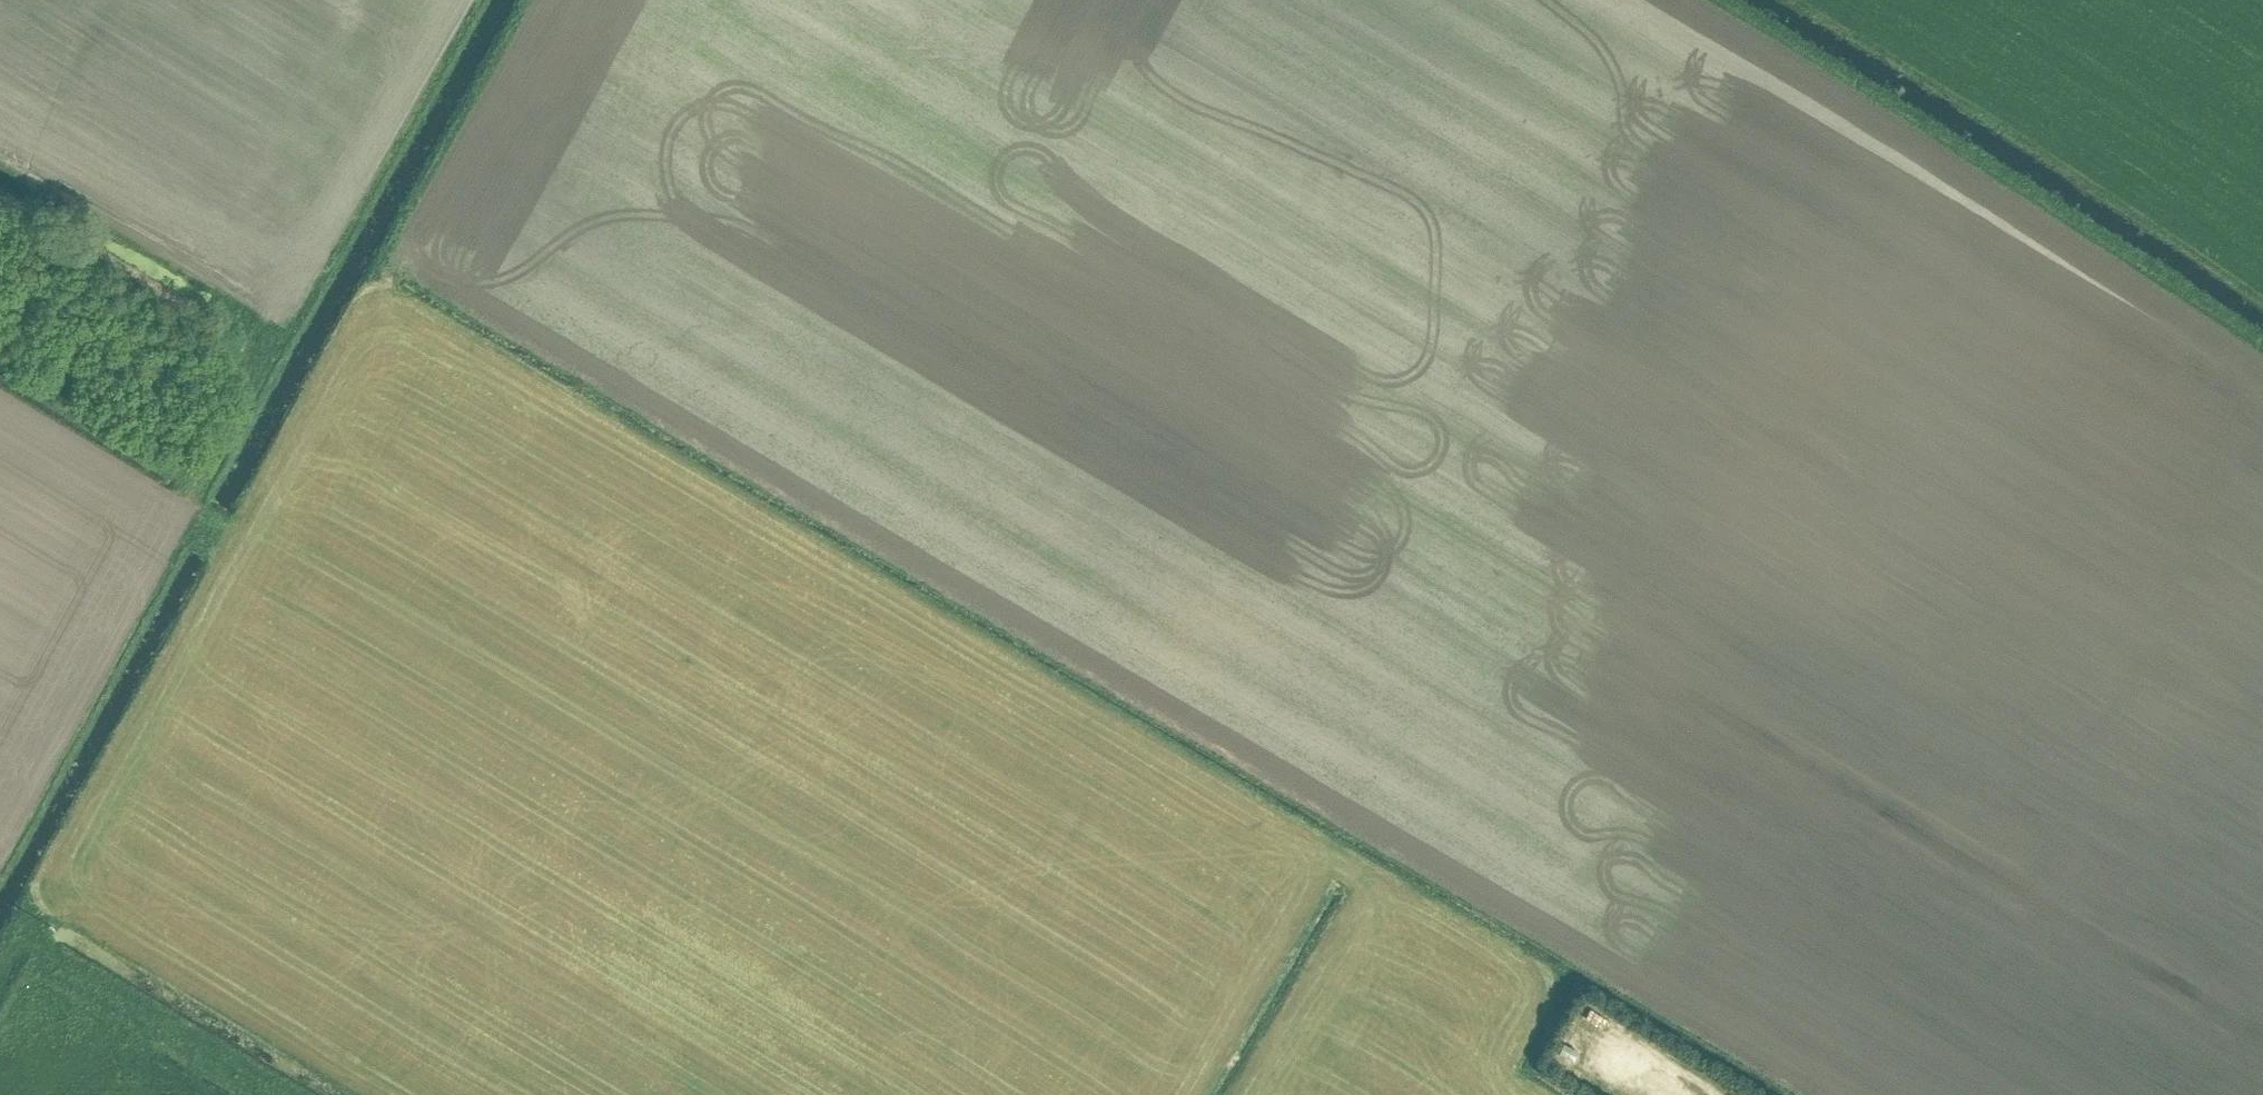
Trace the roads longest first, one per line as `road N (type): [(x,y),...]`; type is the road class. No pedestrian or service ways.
road 1 (track): [(1703,0),(1930,138),(2262,362)]

